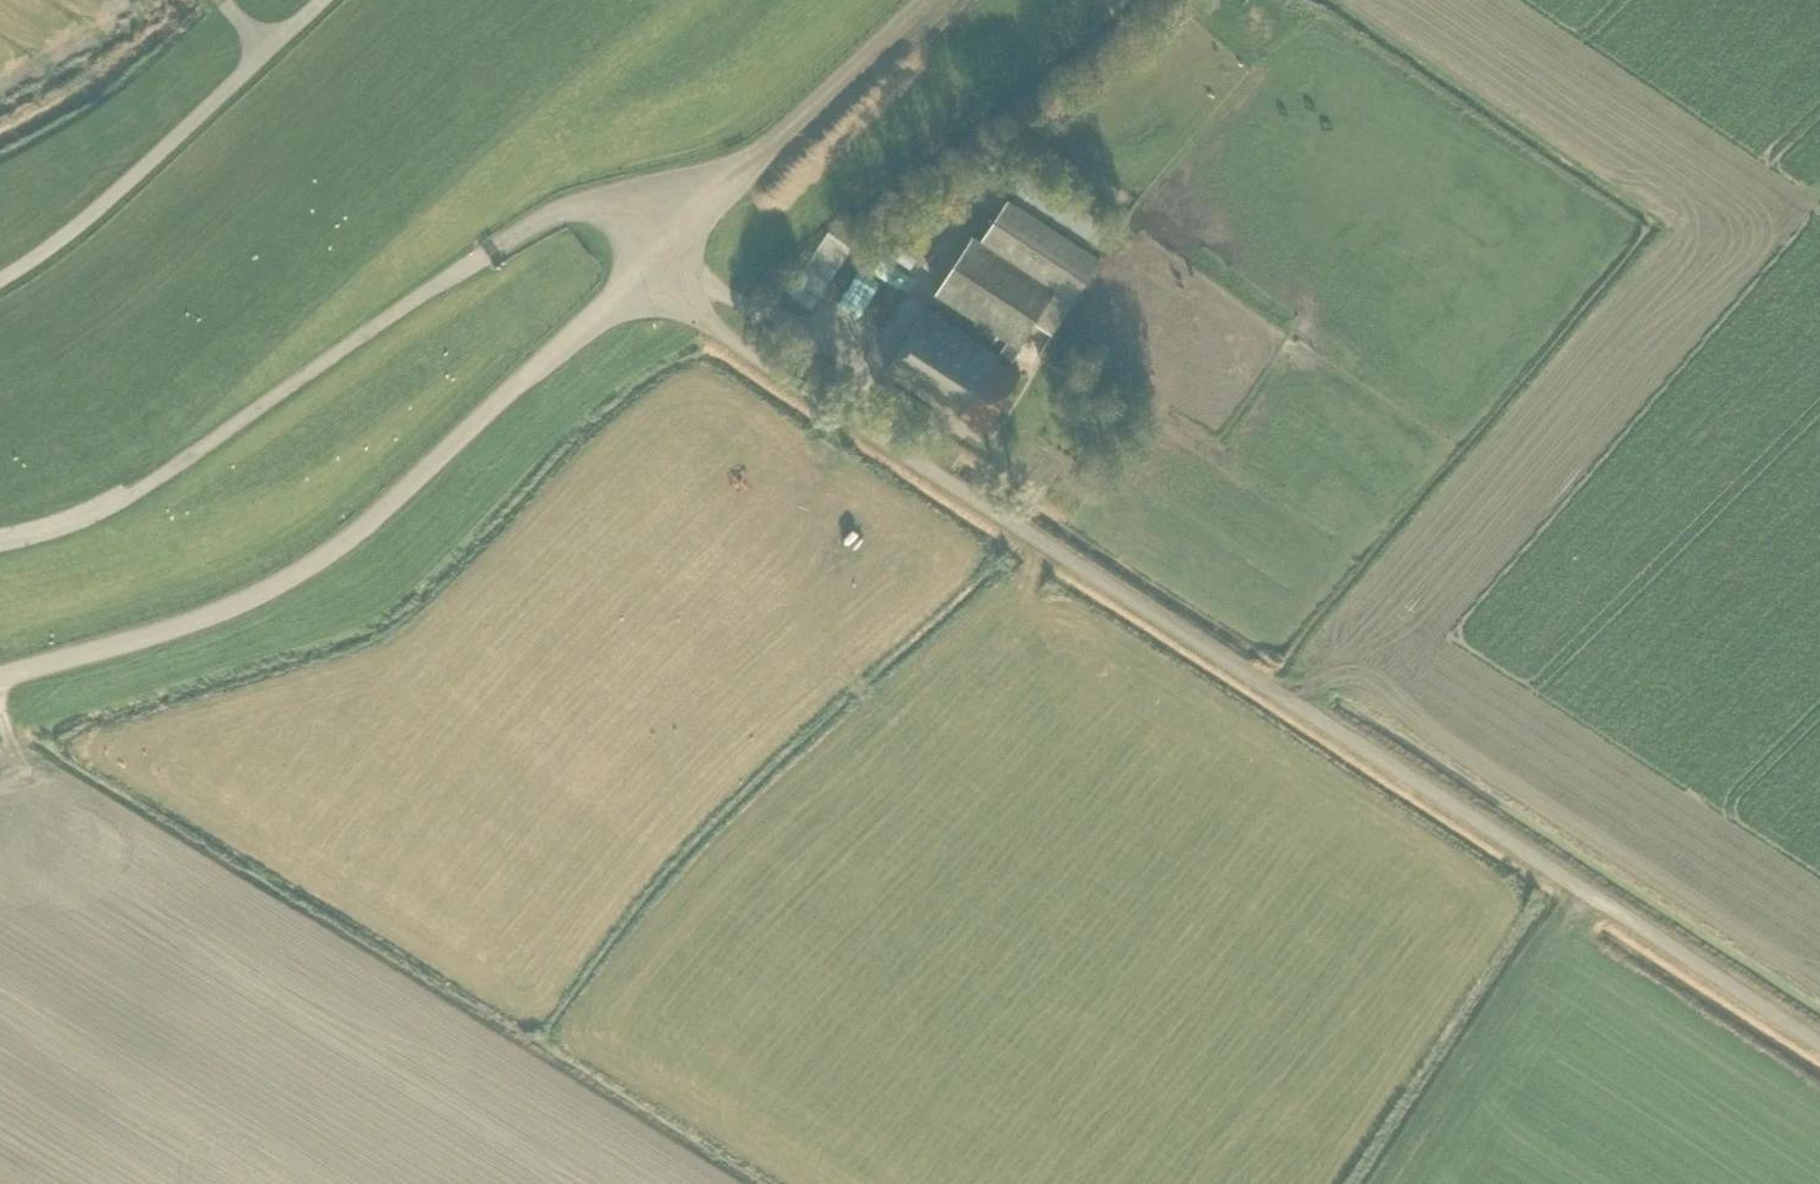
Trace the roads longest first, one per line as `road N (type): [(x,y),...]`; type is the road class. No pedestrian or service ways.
road 1 (unclassified): [(1819,1040),(735,344),(682,302),(659,264)]
road 2 (unclassified): [(0,675),(145,635),(297,573),(659,264)]
road 3 (unclassified): [(659,264),(724,188),(926,0)]

